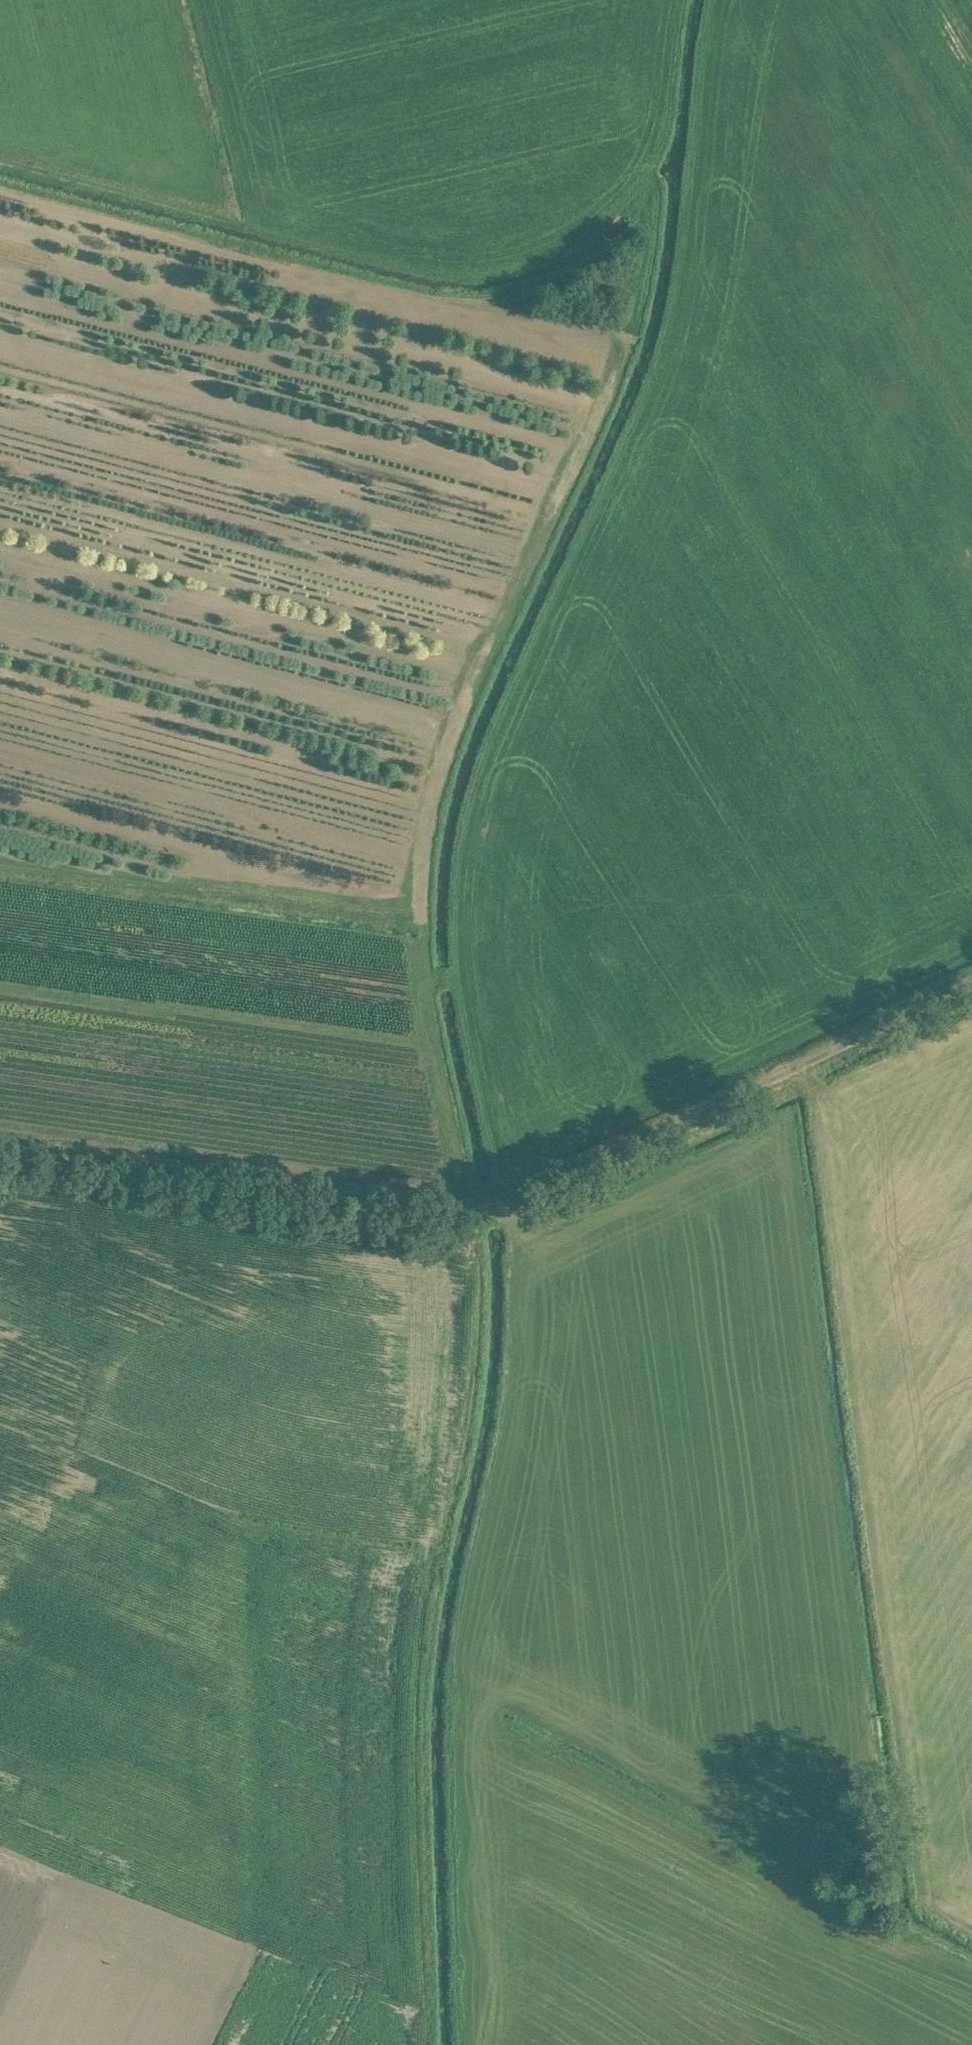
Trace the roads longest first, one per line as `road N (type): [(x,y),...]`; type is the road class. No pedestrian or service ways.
road 1 (track): [(0,1150),(481,1211),(971,986)]

